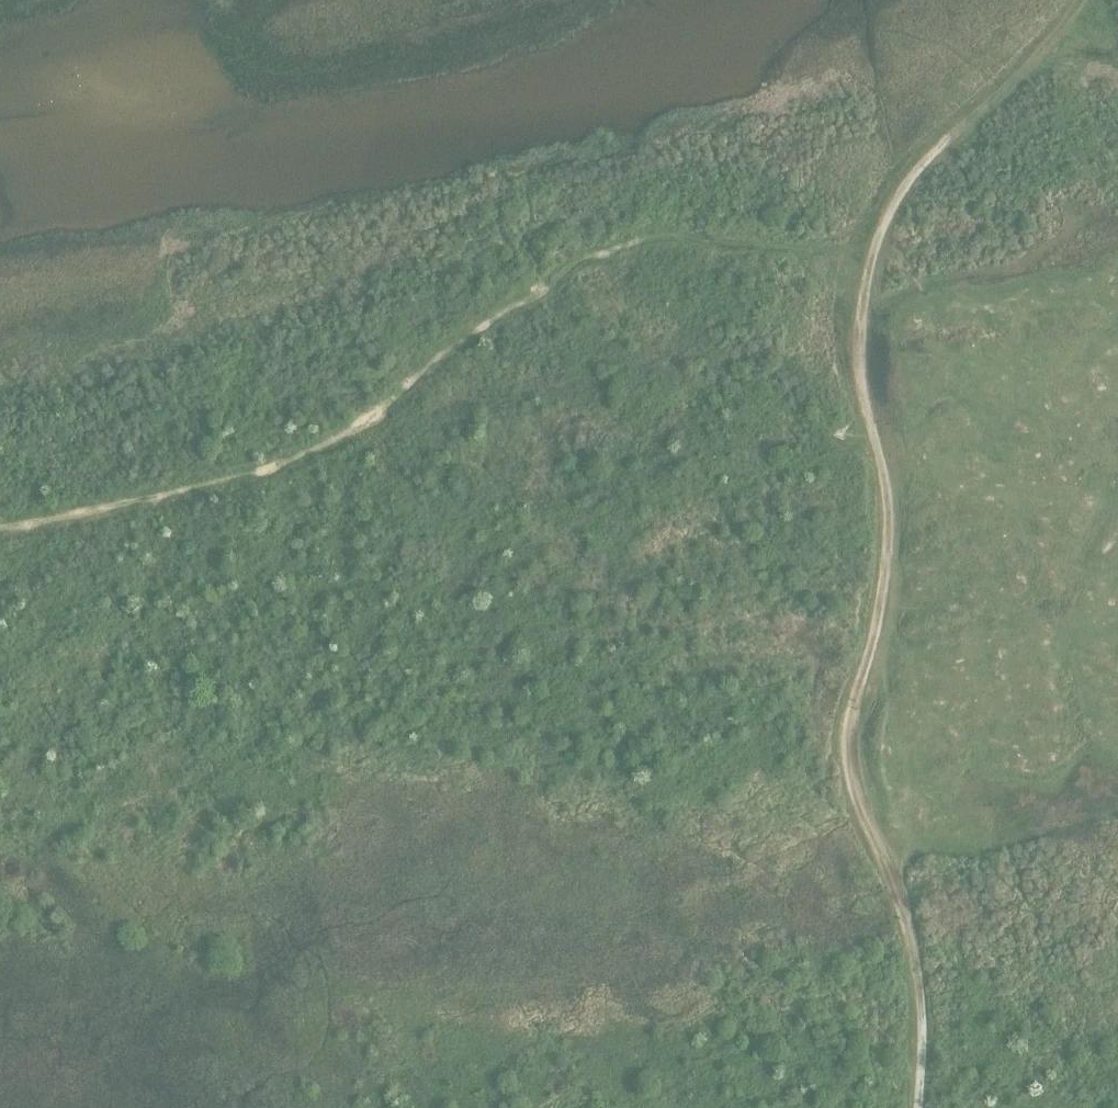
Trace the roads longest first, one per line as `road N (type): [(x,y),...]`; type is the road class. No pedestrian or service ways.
road 1 (track): [(0,530),(250,476),(324,447),(546,294),(651,232),(875,246)]
road 2 (track): [(920,1107),(924,1024),(916,962),(902,894),(857,794),(848,742),(886,579),(889,510),(859,369),(875,246)]
road 3 (track): [(875,246),(915,172),(995,100),(1084,0)]
road 4 (track): [(865,299),(1117,235)]

